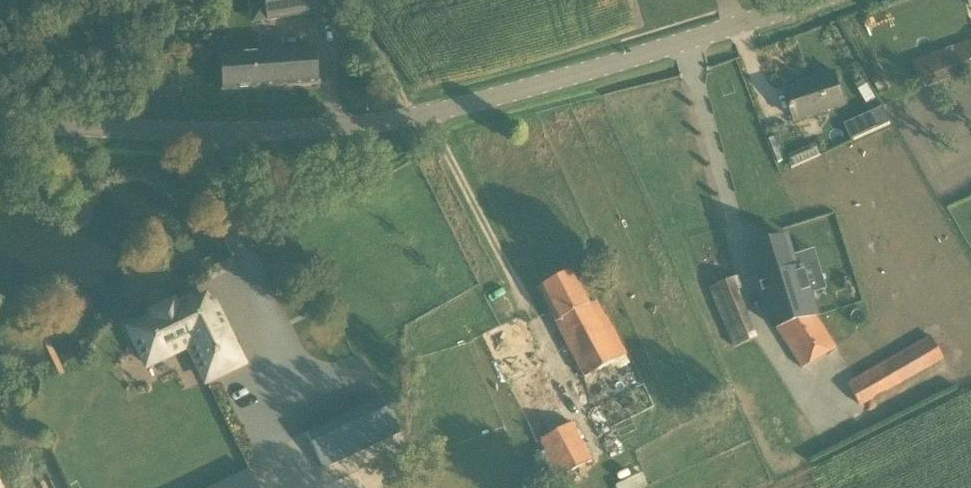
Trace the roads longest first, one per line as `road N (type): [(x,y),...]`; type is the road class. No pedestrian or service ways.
road 1 (unclassified): [(0,124),(357,137),(842,0)]
road 2 (track): [(424,115),(348,0)]

